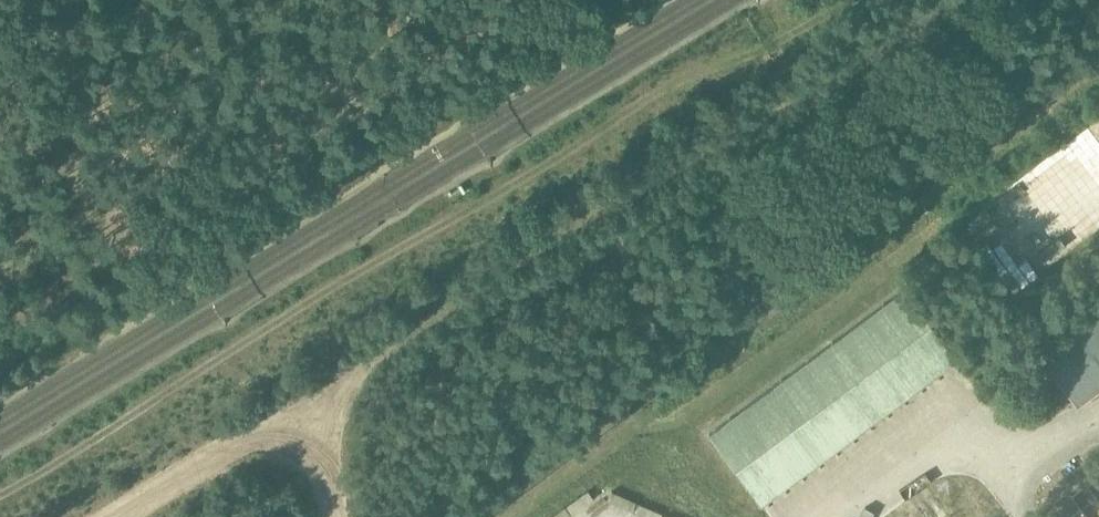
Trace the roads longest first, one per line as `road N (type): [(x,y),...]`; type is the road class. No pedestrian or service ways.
road 1 (track): [(0,496),(646,97),(856,0)]
road 2 (track): [(0,324),(47,304),(68,265),(0,177)]

